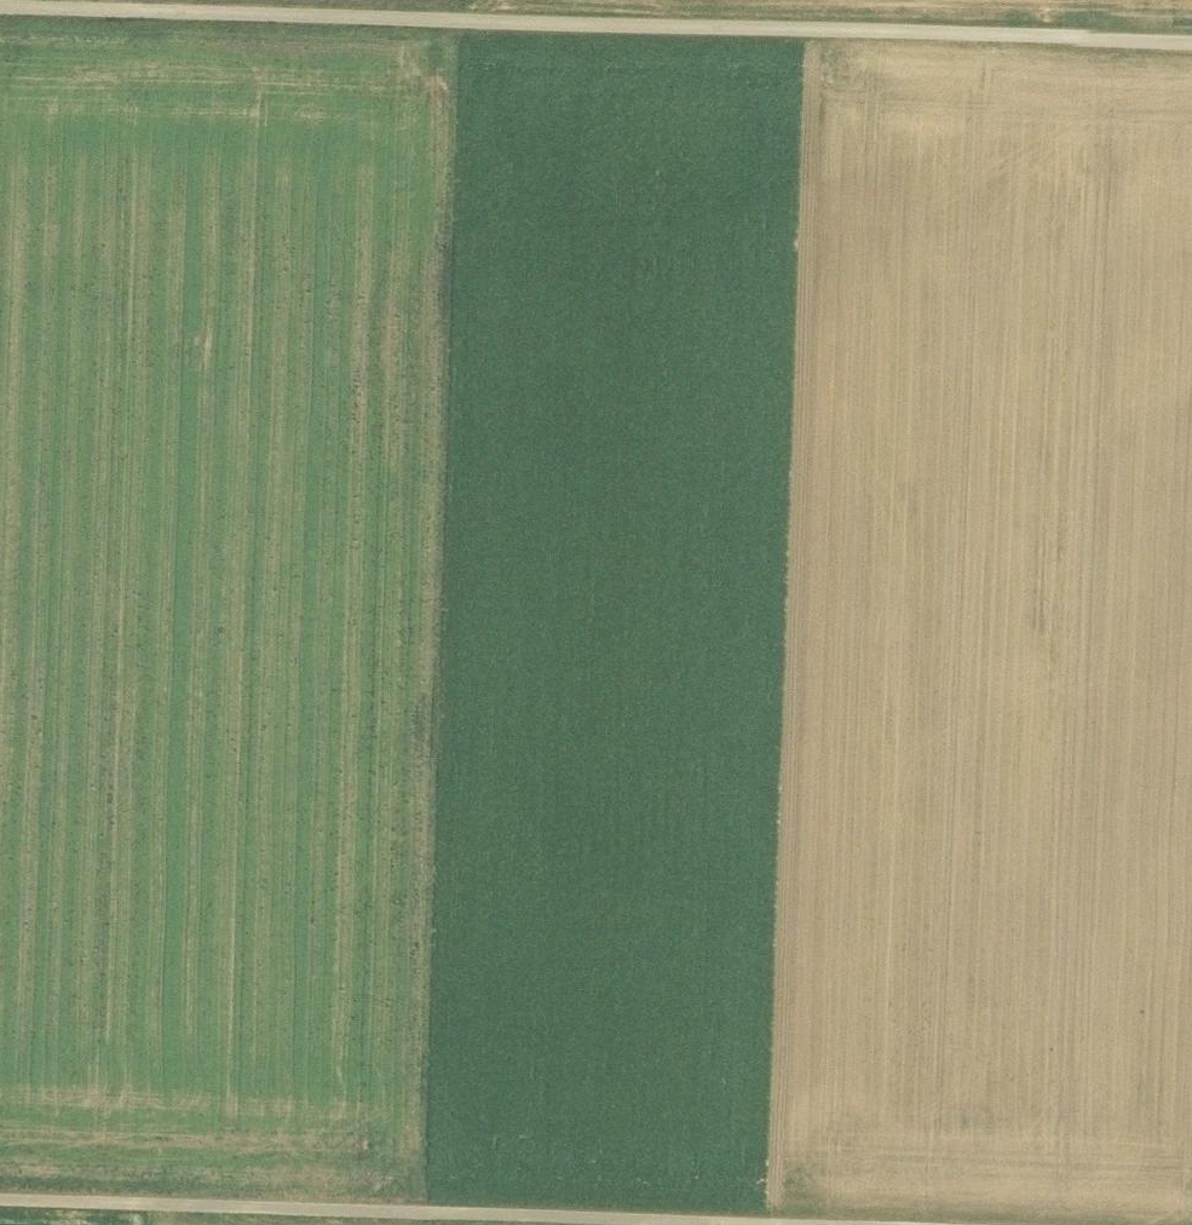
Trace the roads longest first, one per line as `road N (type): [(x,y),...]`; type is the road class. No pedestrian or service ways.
road 1 (track): [(1191,45),(731,42),(0,17)]
road 2 (track): [(0,1201),(760,1224)]

